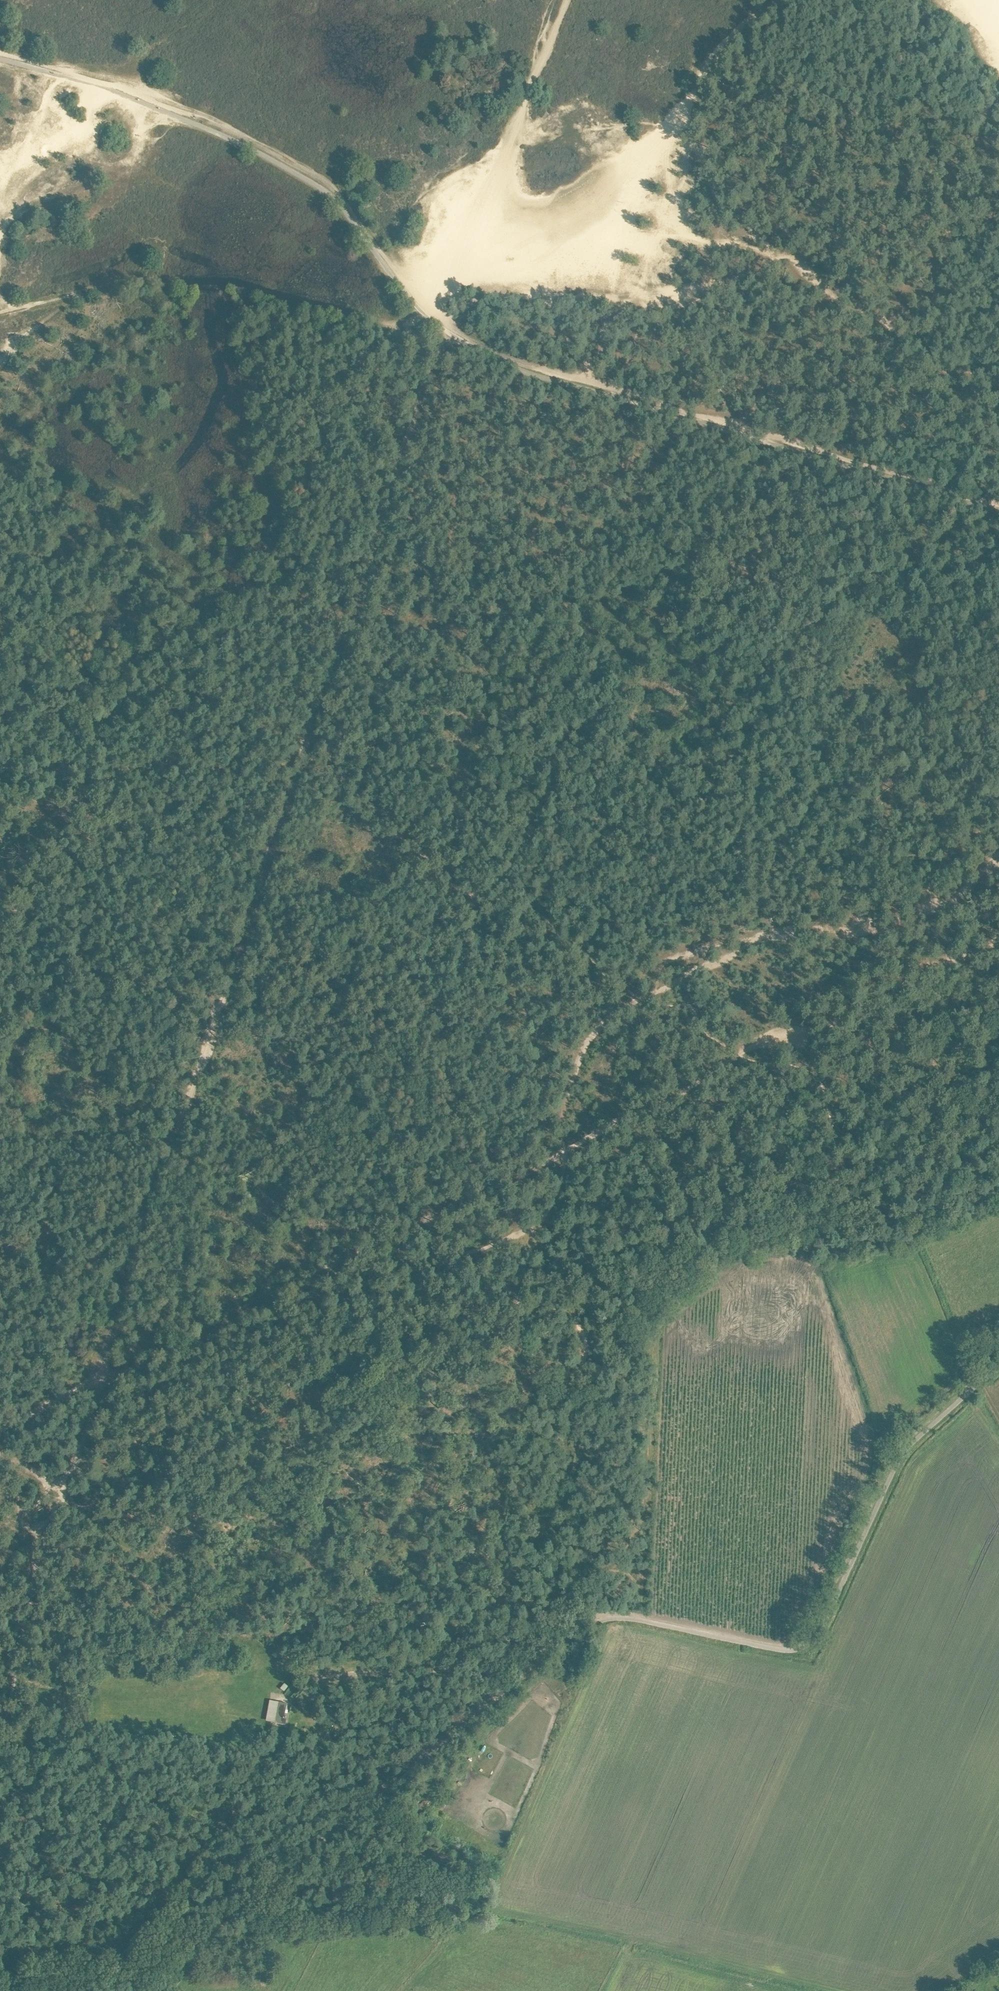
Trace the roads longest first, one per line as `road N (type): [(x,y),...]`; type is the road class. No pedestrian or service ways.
road 1 (track): [(96,1381),(263,847),(447,332)]
road 2 (track): [(998,856),(930,908),(886,924),(773,934),(637,991),(584,1046),(563,1112),(565,1151),(96,1381)]
road 3 (track): [(565,1151),(686,1092),(753,1048),(871,1008),(998,937)]

